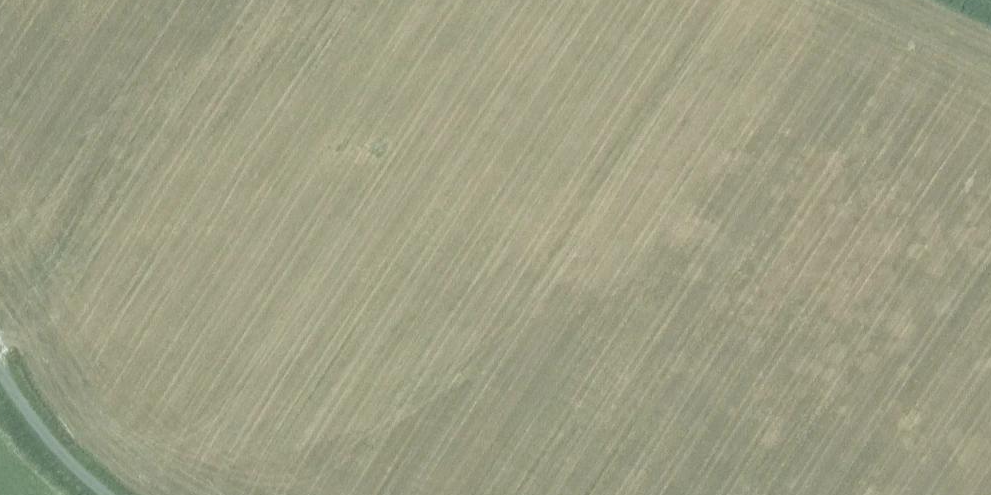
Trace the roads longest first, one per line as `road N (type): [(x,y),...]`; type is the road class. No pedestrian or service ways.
road 1 (unclassified): [(98,494),(35,437),(0,373)]

